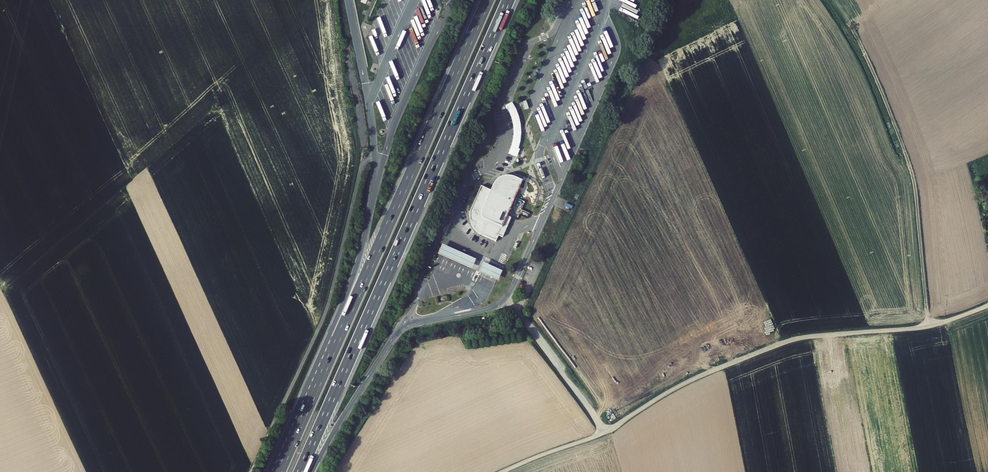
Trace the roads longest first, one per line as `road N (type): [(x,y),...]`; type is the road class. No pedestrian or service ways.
road 1 (motorway): [(300,471),(508,0)]
road 2 (track): [(251,471),(324,316),(359,180),(363,156),(348,52)]
road 3 (motorway): [(488,0),(313,395)]
road 4 (unclassified): [(987,306),(930,326),(789,340),(681,385),(606,432)]
road 5 (track): [(930,326),(910,164),(851,28)]
road 6 (motorway): [(373,199),(313,395)]
road 7 (motorway): [(312,471),(397,332)]

